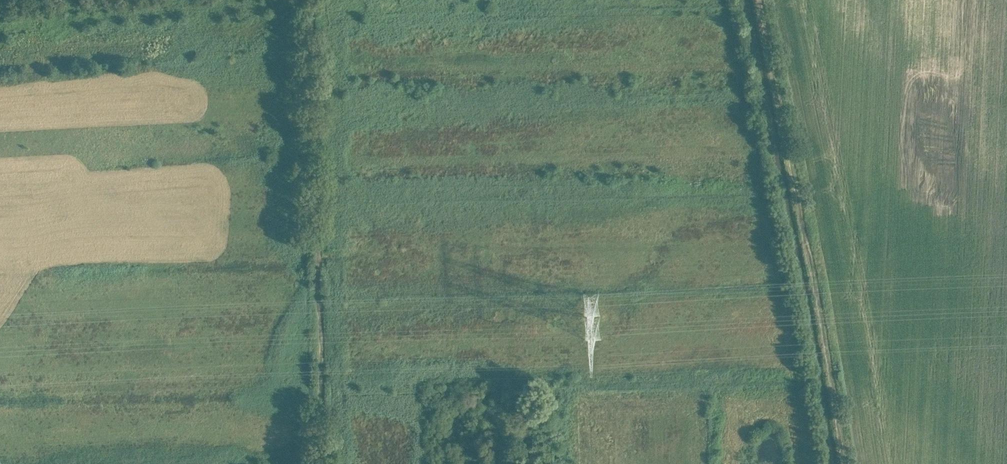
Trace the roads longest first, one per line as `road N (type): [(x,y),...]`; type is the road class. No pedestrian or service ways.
road 1 (track): [(845,463),(761,0)]
road 2 (track): [(309,0),(322,463)]

